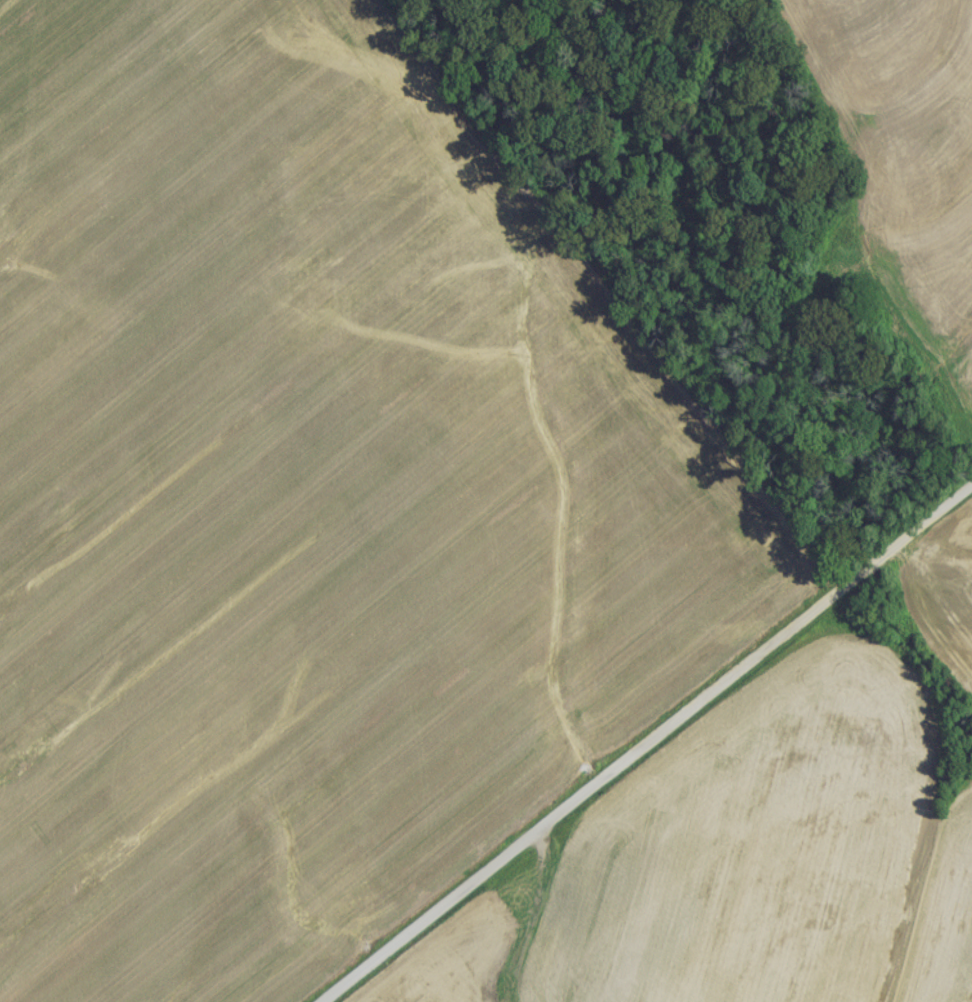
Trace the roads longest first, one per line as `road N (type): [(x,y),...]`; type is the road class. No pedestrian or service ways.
road 1 (residential): [(303,1001),(971,462)]

